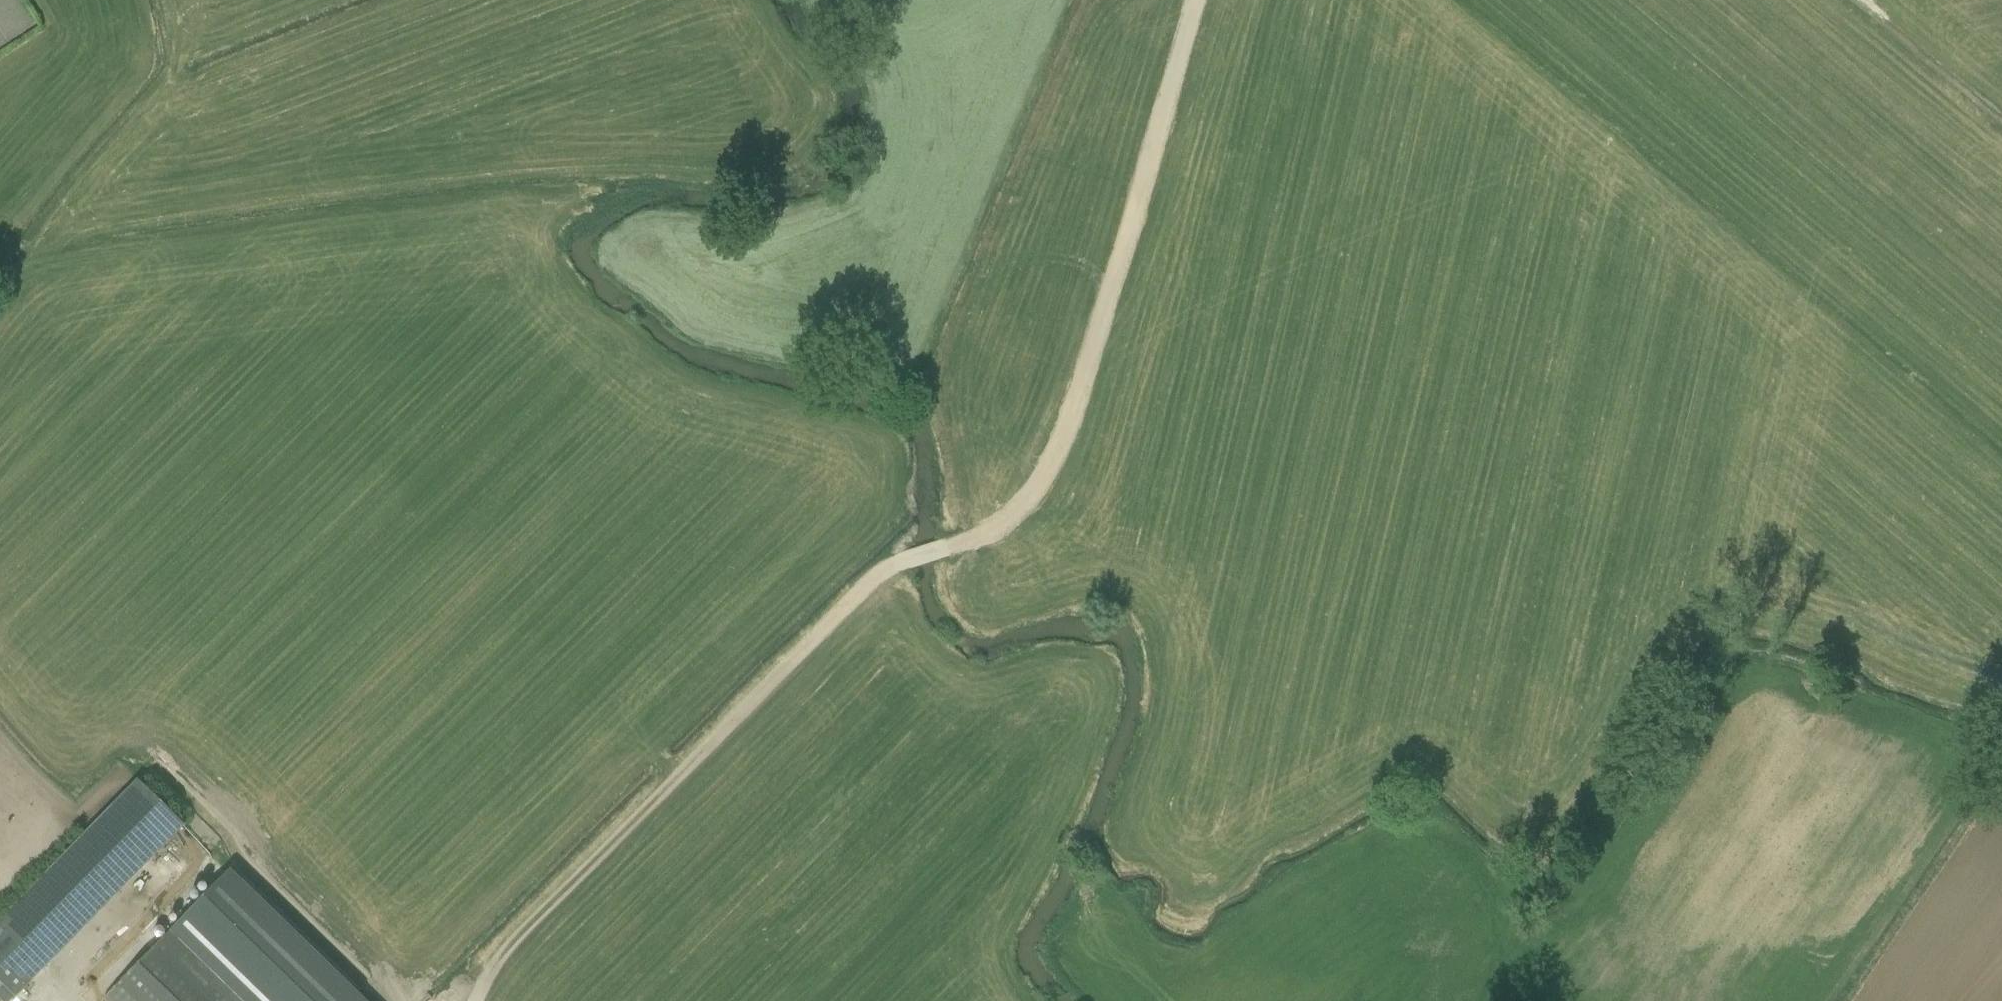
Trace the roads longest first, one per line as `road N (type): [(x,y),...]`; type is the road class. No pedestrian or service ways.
road 1 (track): [(473,1000),(486,971),(886,571),(988,532),(1024,500),(1074,409),(1197,0)]
road 2 (track): [(1860,0),(2001,115)]

